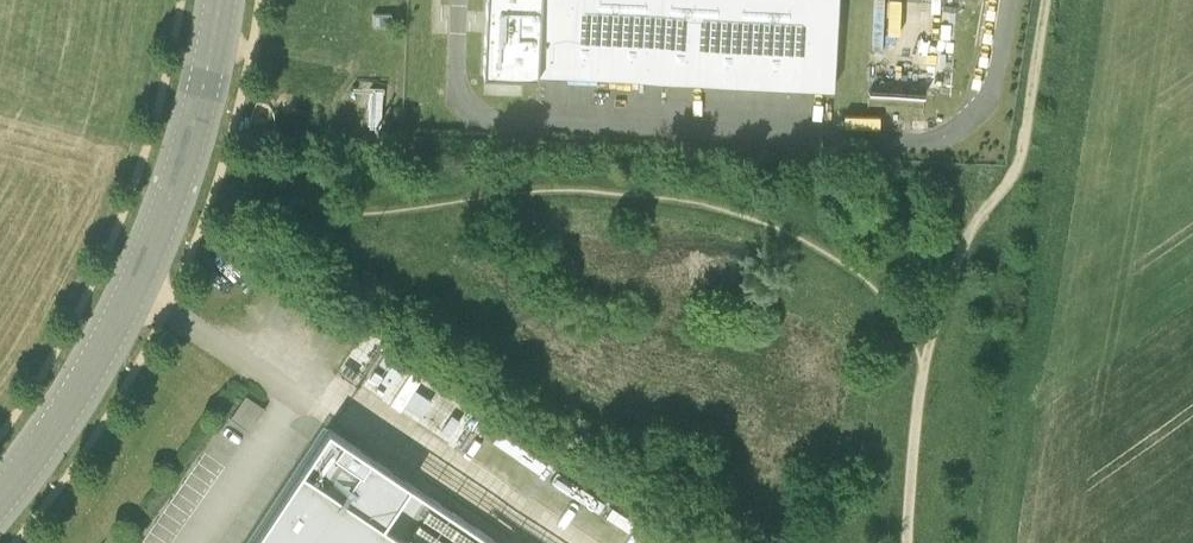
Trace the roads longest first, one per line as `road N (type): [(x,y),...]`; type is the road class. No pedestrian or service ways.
road 1 (track): [(969,234),(938,259),(901,273),(855,269),(740,214),(618,192),(535,192),(374,212),(217,185)]
road 2 (unclassified): [(462,0),(460,82),(472,111),(510,122),(920,141),(968,119),(997,74),(1009,0)]
road 3 (track): [(907,542),(922,368),(969,234),(1017,171),(1047,0)]
road 4 (tertiary): [(0,500),(138,288),(188,169),(226,0)]
road 5 (track): [(352,59),(218,43)]
road 6 (track): [(855,269),(893,302),(922,368)]

